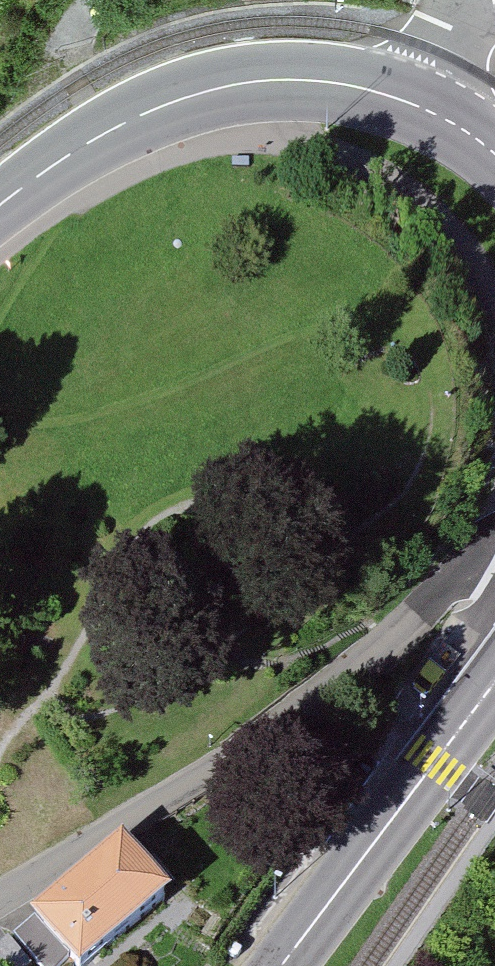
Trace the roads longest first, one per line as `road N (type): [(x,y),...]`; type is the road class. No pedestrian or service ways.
road 1 (residential): [(0,899),(214,768),(473,562),(494,575)]
road 2 (secondary): [(424,108),(324,82),(220,89),(103,136),(0,206)]
road 3 (secondary): [(282,965),(494,680)]

